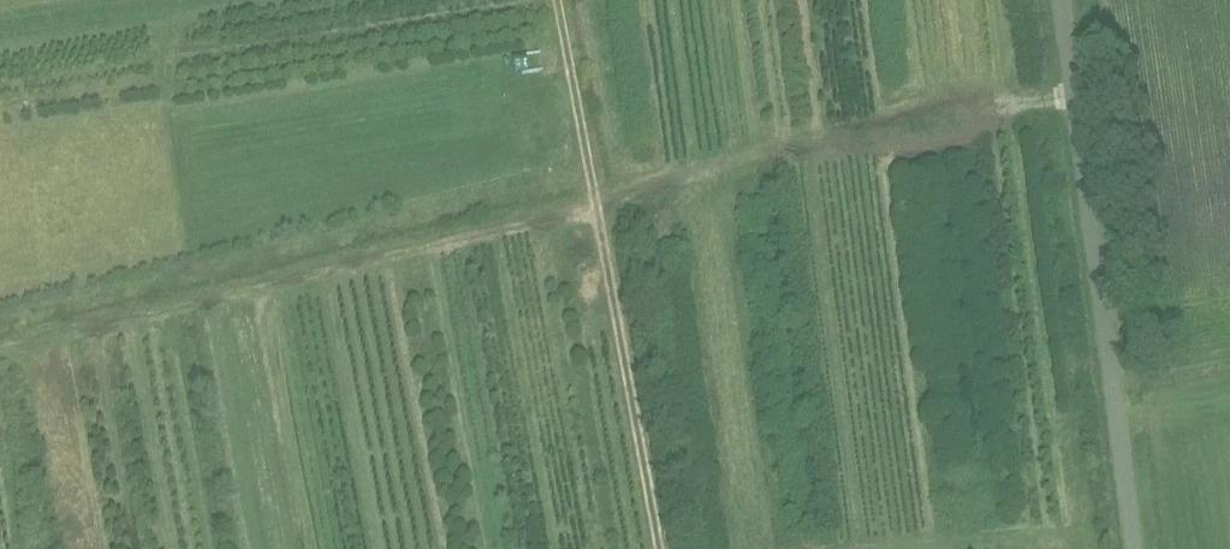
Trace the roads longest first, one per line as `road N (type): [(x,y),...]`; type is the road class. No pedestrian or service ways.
road 1 (unclassified): [(1127,548),(1054,0)]

